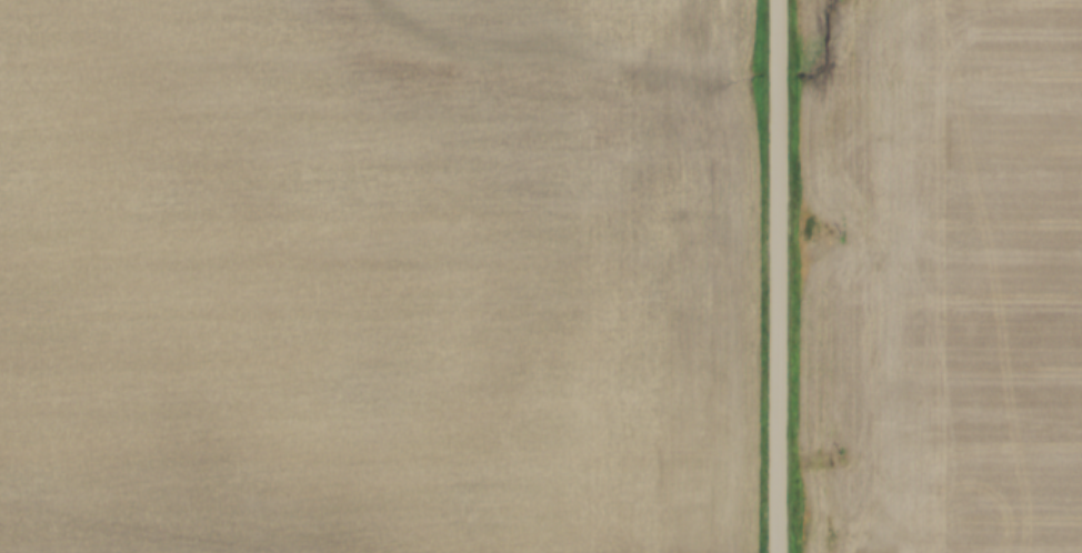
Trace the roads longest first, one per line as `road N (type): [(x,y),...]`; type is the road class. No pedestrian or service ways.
road 1 (residential): [(784,552),(784,0)]

